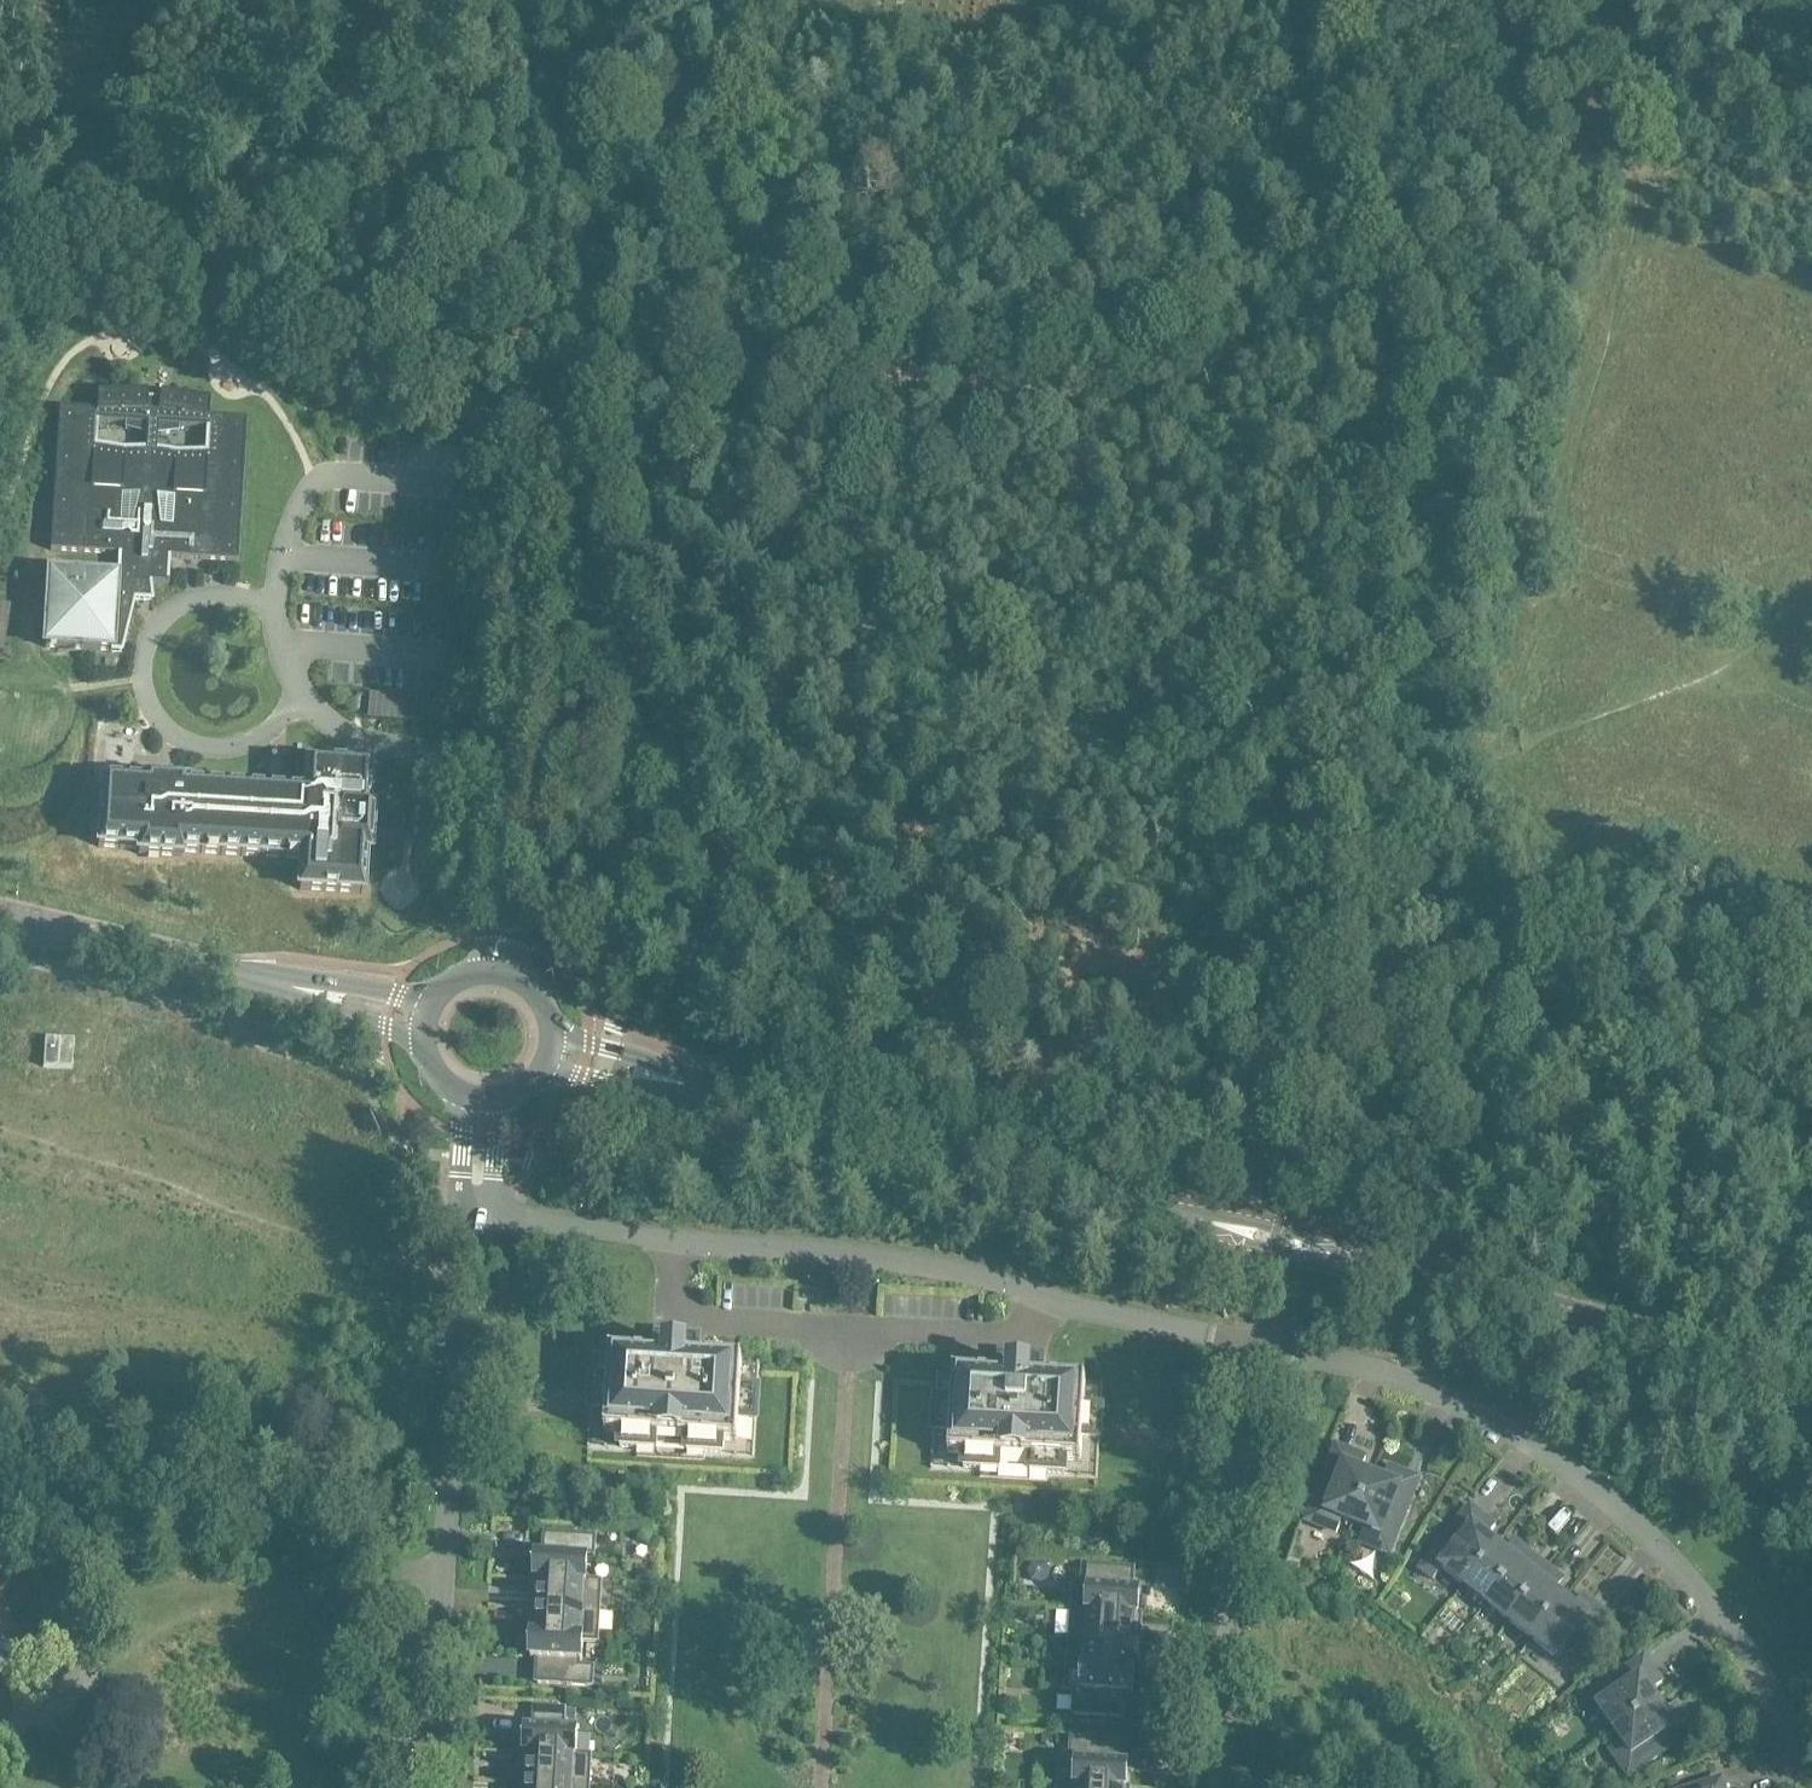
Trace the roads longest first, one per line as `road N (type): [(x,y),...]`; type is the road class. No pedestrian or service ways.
road 1 (secondary): [(1811,1383),(760,1100),(556,1053)]
road 2 (residential): [(475,1211),(883,1257),(1249,1343)]
road 3 (track): [(504,747),(521,417),(574,0)]
road 4 (residential): [(1249,1343),(1435,1389),(1545,1448),(1686,1574),(1811,1760)]
road 5 (residential): [(423,1787),(468,1286)]
road 6 (residential): [(0,1220),(175,1229),(468,1286)]
road 7 (residential): [(1220,1787),(1249,1343)]
road 8 (secondary): [(0,915),(421,1022)]
road 9 (secondary): [(556,1053),(544,995),(495,967),(455,976),(421,1022)]
road 10 (track): [(171,371),(241,379),(277,395),(297,417),(320,480)]

